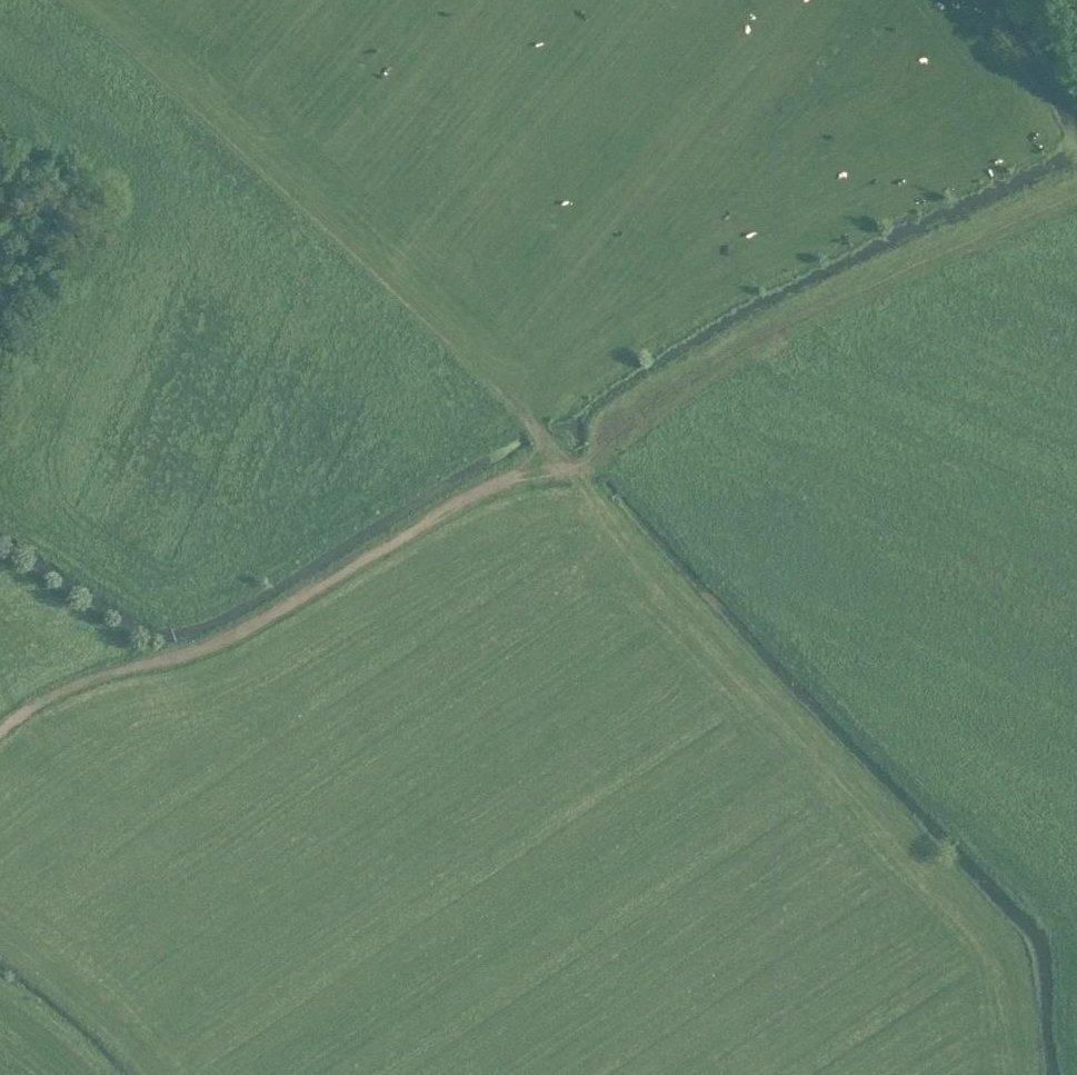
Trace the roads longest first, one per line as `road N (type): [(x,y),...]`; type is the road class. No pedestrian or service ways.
road 1 (track): [(549,451),(214,643),(107,671),(19,710),(0,729)]

